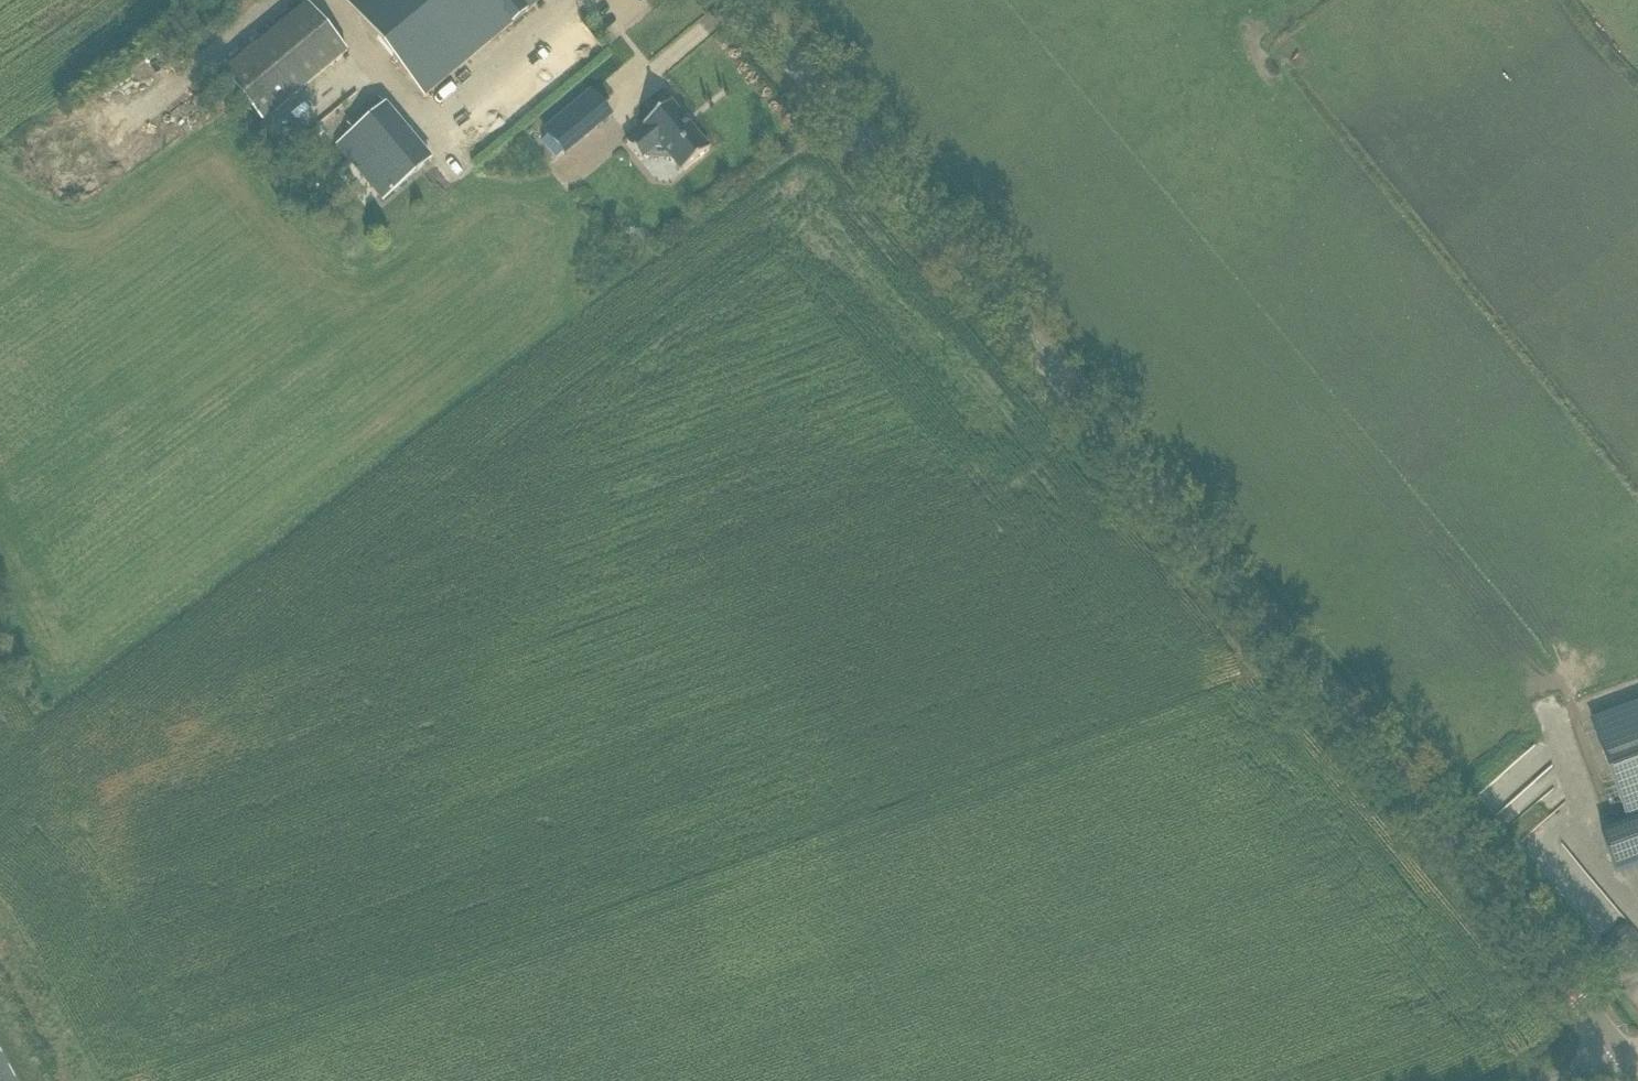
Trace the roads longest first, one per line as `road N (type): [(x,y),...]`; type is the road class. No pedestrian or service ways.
road 1 (unclassified): [(768,0),(1637,1058)]

